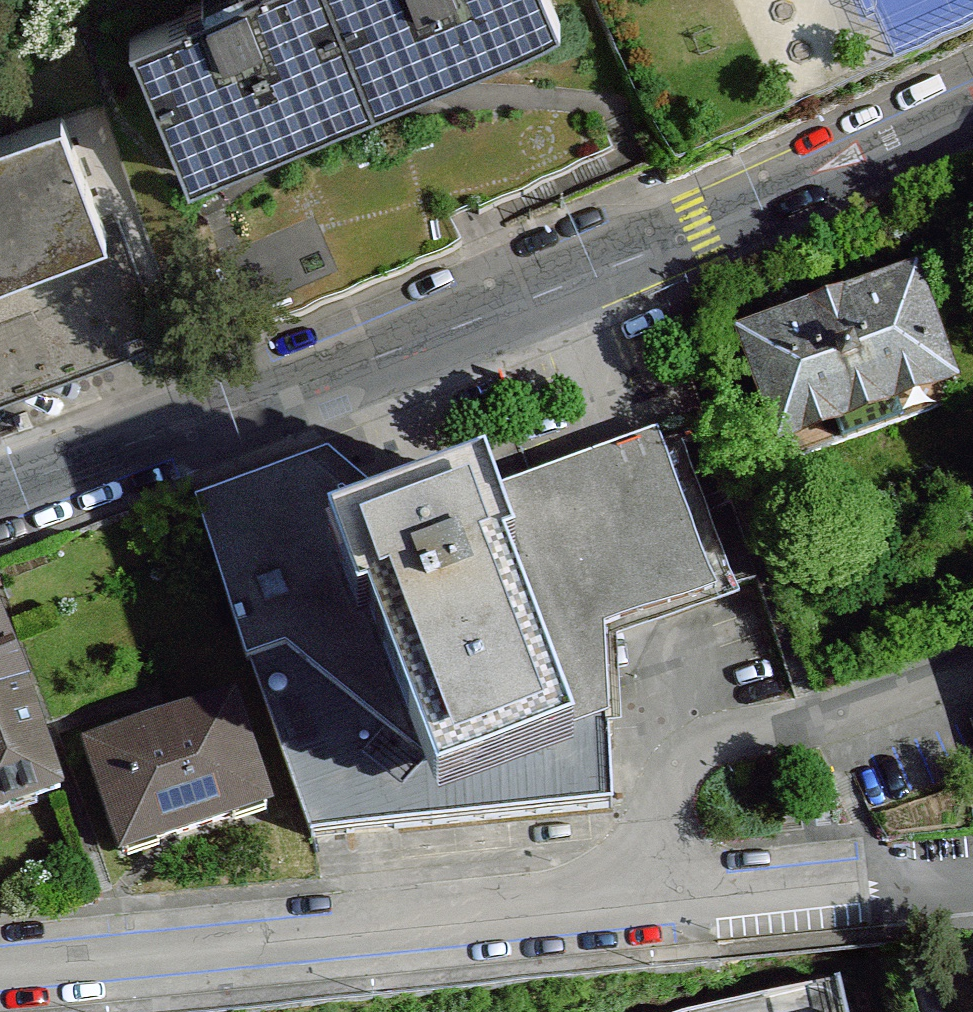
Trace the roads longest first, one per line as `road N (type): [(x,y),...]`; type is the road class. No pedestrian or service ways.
road 1 (tertiary): [(972,105),(660,247),(0,499)]
road 2 (motorway): [(972,430),(553,360),(0,318)]
road 3 (motorway): [(0,559),(565,611),(972,665)]
road 4 (residential): [(972,656),(706,747),(662,837),(541,948)]
road 5 (residential): [(0,985),(541,948)]
road 6 (residential): [(541,948),(902,915),(972,924)]

